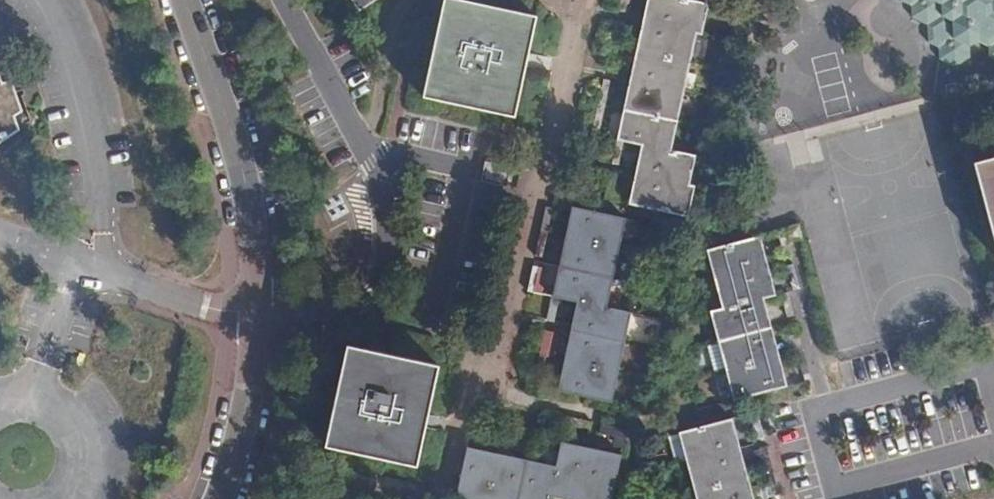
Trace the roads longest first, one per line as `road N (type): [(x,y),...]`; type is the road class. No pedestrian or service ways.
road 1 (tertiary): [(218,498),(244,419),(256,271),(244,170),(186,0)]

